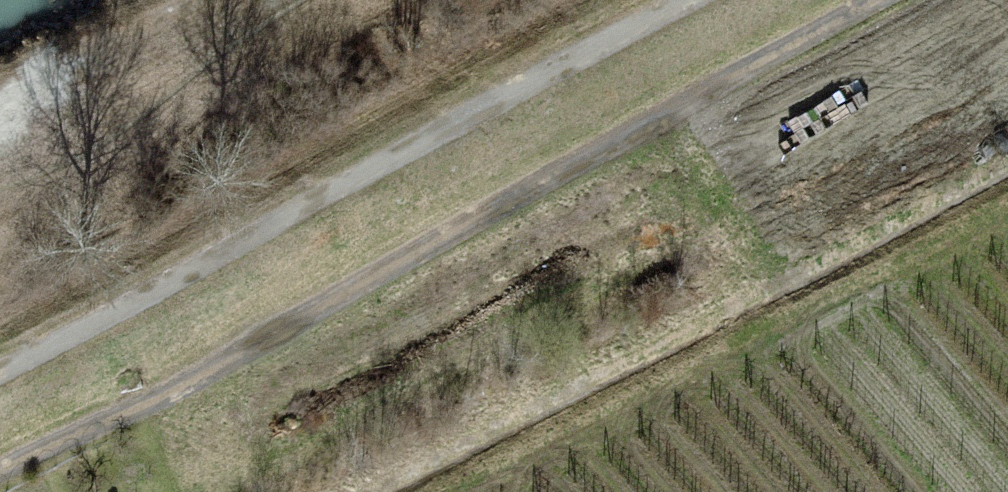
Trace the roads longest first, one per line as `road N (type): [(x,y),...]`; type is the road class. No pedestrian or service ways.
road 1 (track): [(986,0),(65,491)]
road 2 (track): [(0,372),(701,0)]

